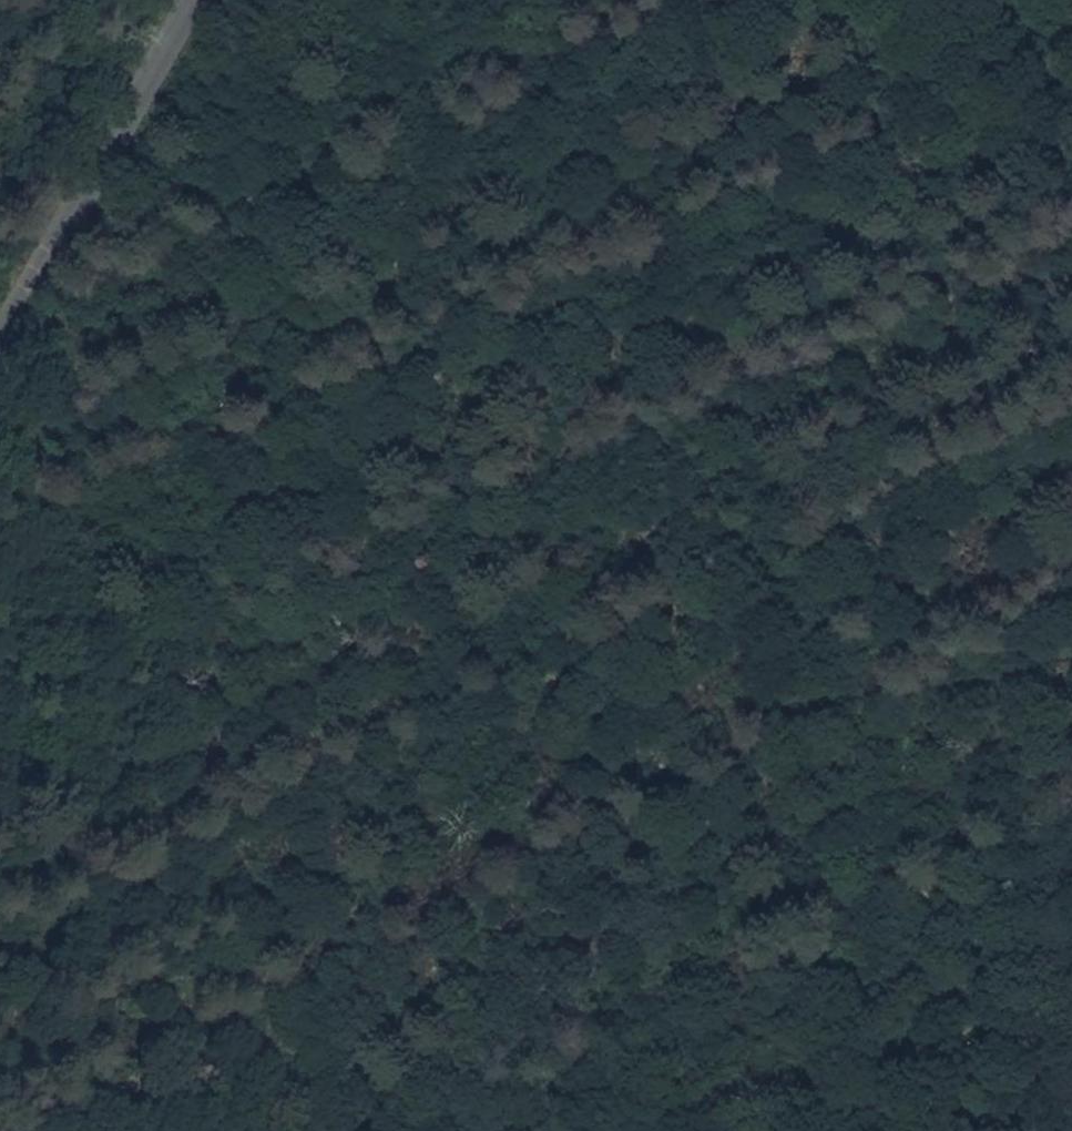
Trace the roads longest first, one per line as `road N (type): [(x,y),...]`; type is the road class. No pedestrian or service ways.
road 1 (unclassified): [(188,0),(0,337)]

